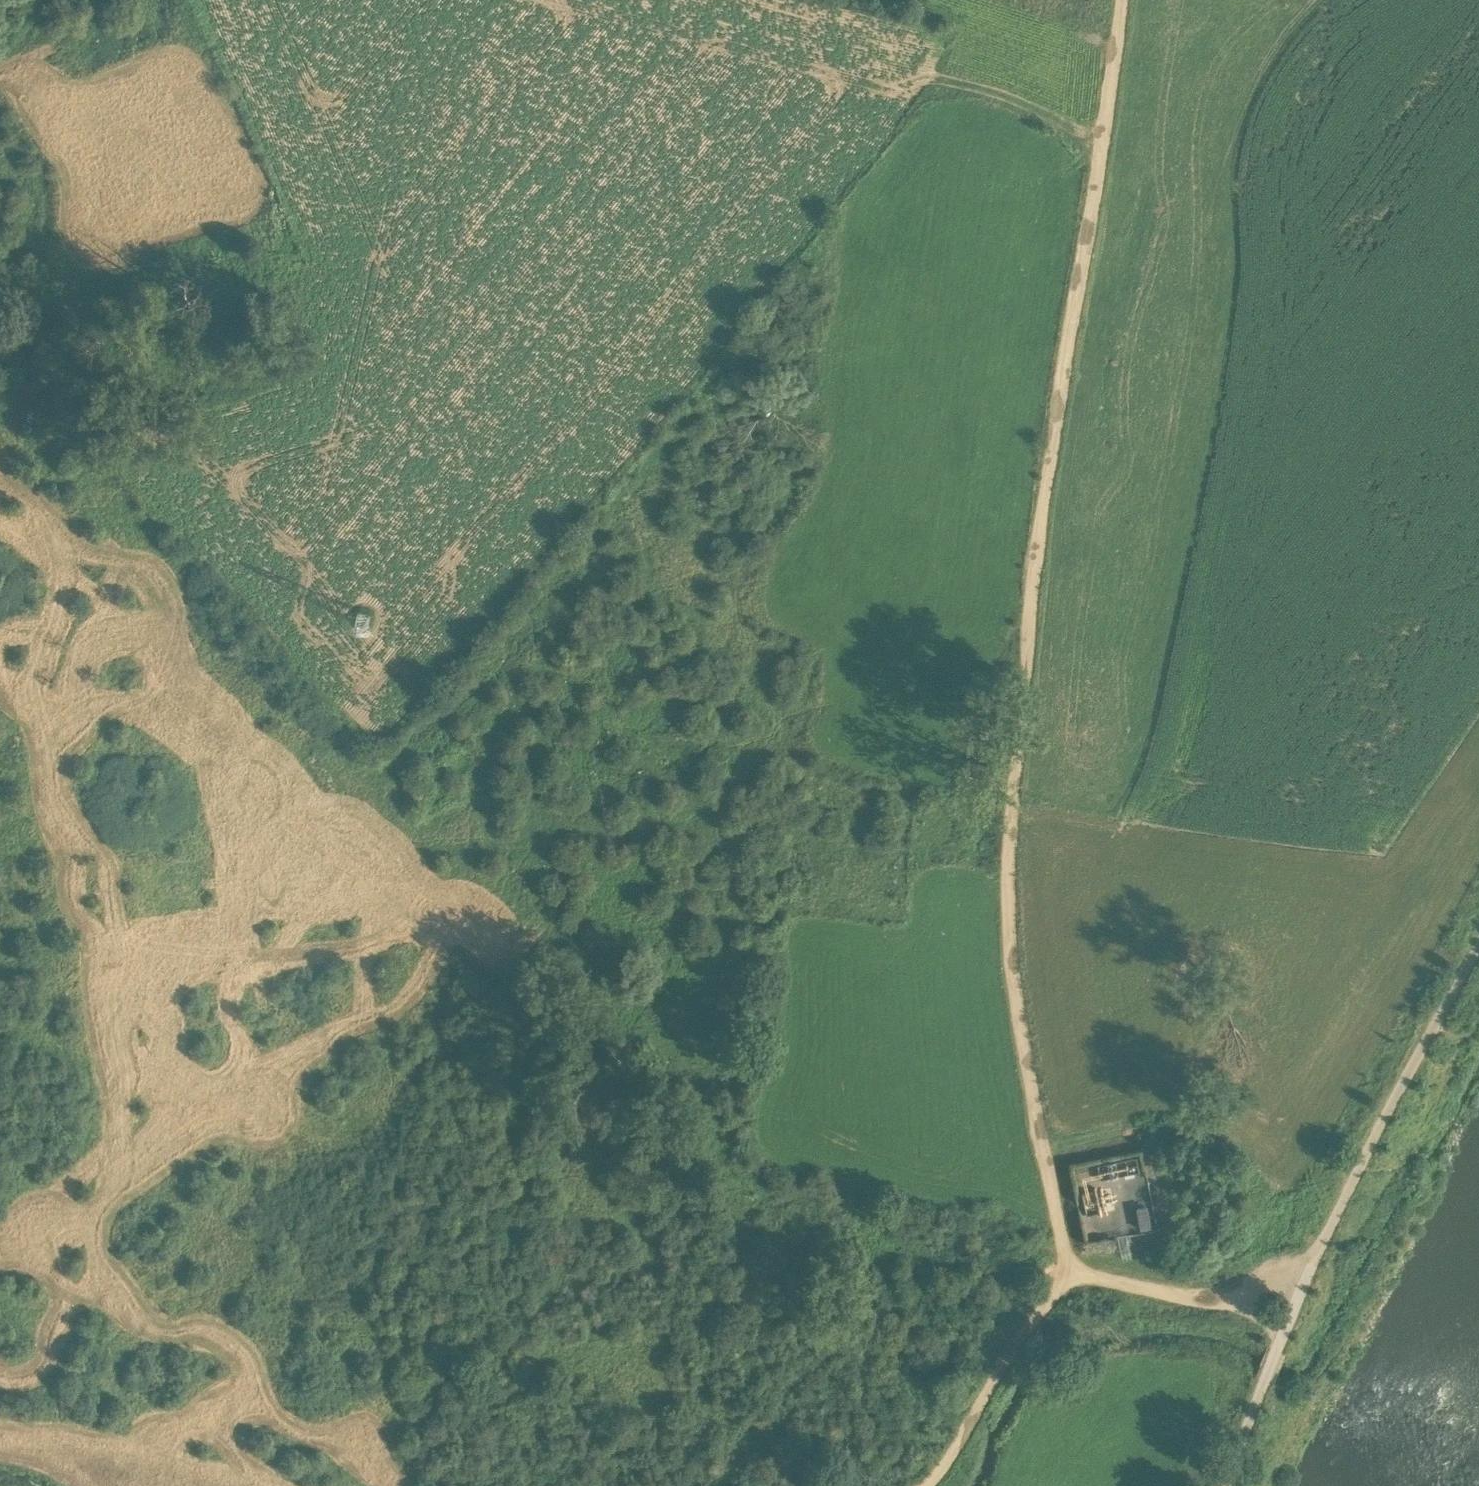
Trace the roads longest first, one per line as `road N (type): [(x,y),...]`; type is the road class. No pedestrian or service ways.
road 1 (track): [(1066,1273),(1014,956),(1014,771),(1046,489),(1123,0)]
road 2 (unclassified): [(1228,1485),(1306,1280),(1478,943)]
road 3 (track): [(925,1485),(1039,1299),(1066,1273)]
road 4 (track): [(1306,1280),(1226,1298),(1066,1273)]
road 5 (track): [(1100,155),(1039,107),(944,76)]

